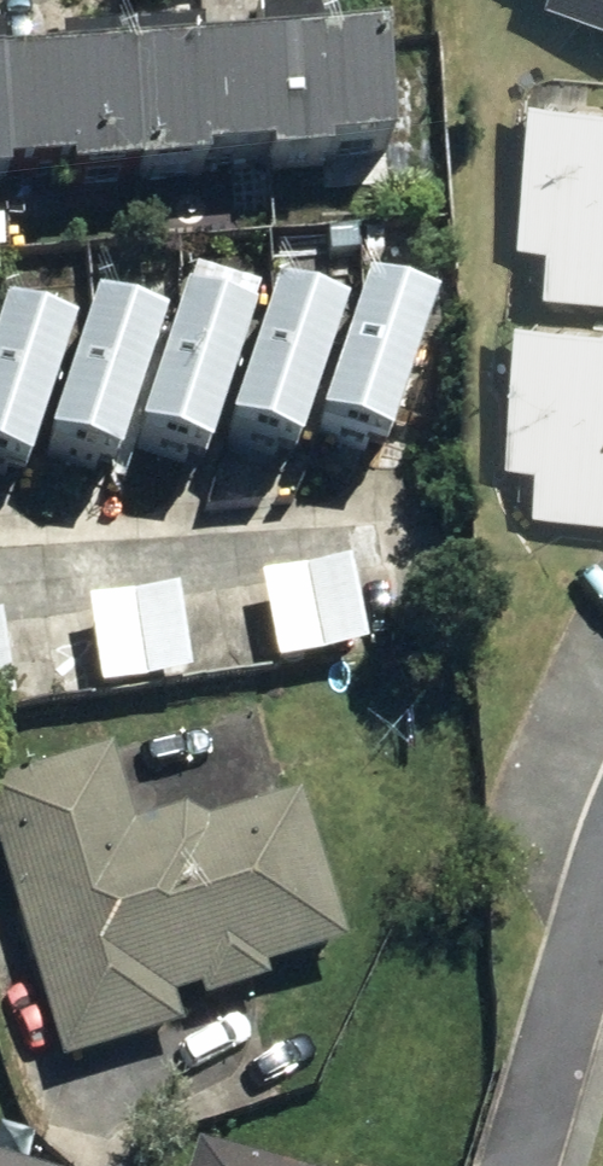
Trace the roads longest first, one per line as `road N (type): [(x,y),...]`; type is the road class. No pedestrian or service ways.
road 1 (residential): [(512,1165),(602,892)]

